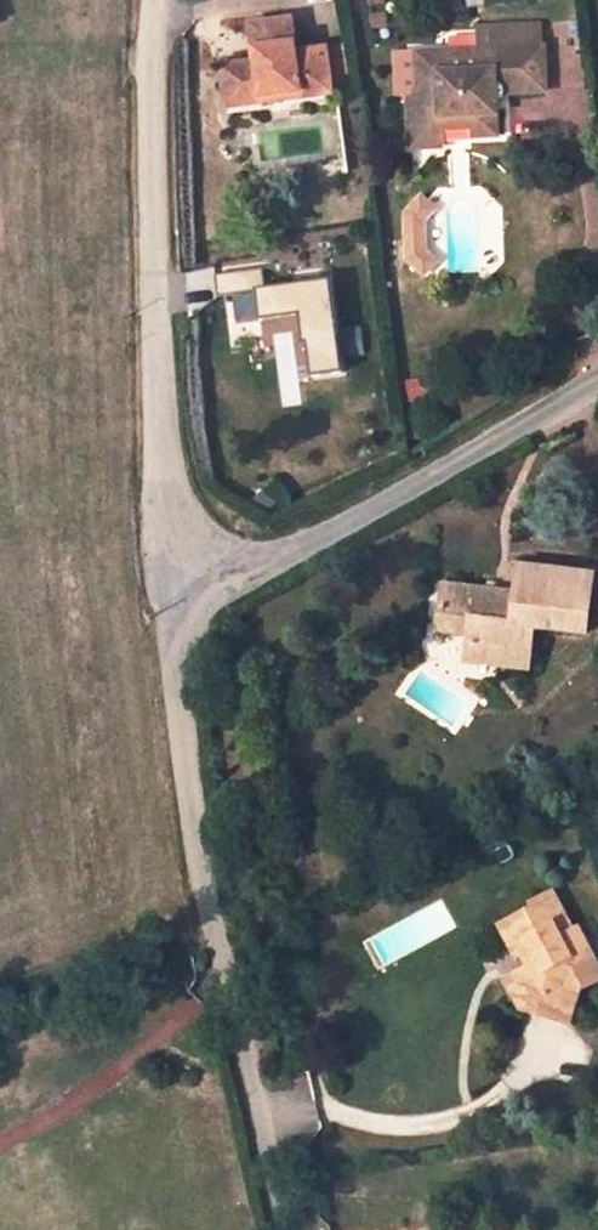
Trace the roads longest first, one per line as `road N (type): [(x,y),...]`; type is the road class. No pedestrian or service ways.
road 1 (residential): [(292,1229),(251,1094),(185,793),(173,572)]
road 2 (residential): [(173,572),(157,481),(148,143),(154,0)]
road 3 (residential): [(173,572),(278,541),(403,482),(597,370)]

